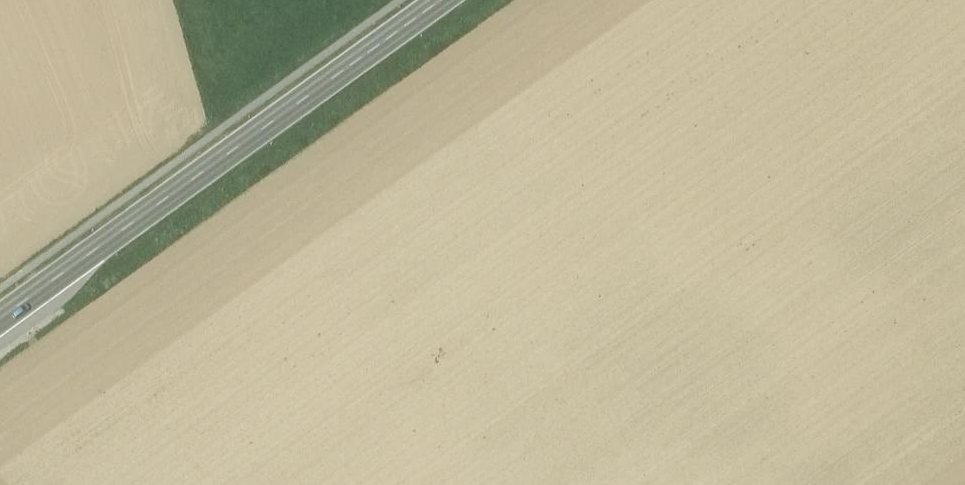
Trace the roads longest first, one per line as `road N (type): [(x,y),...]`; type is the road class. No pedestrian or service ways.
road 1 (primary): [(0,320),(444,0)]

